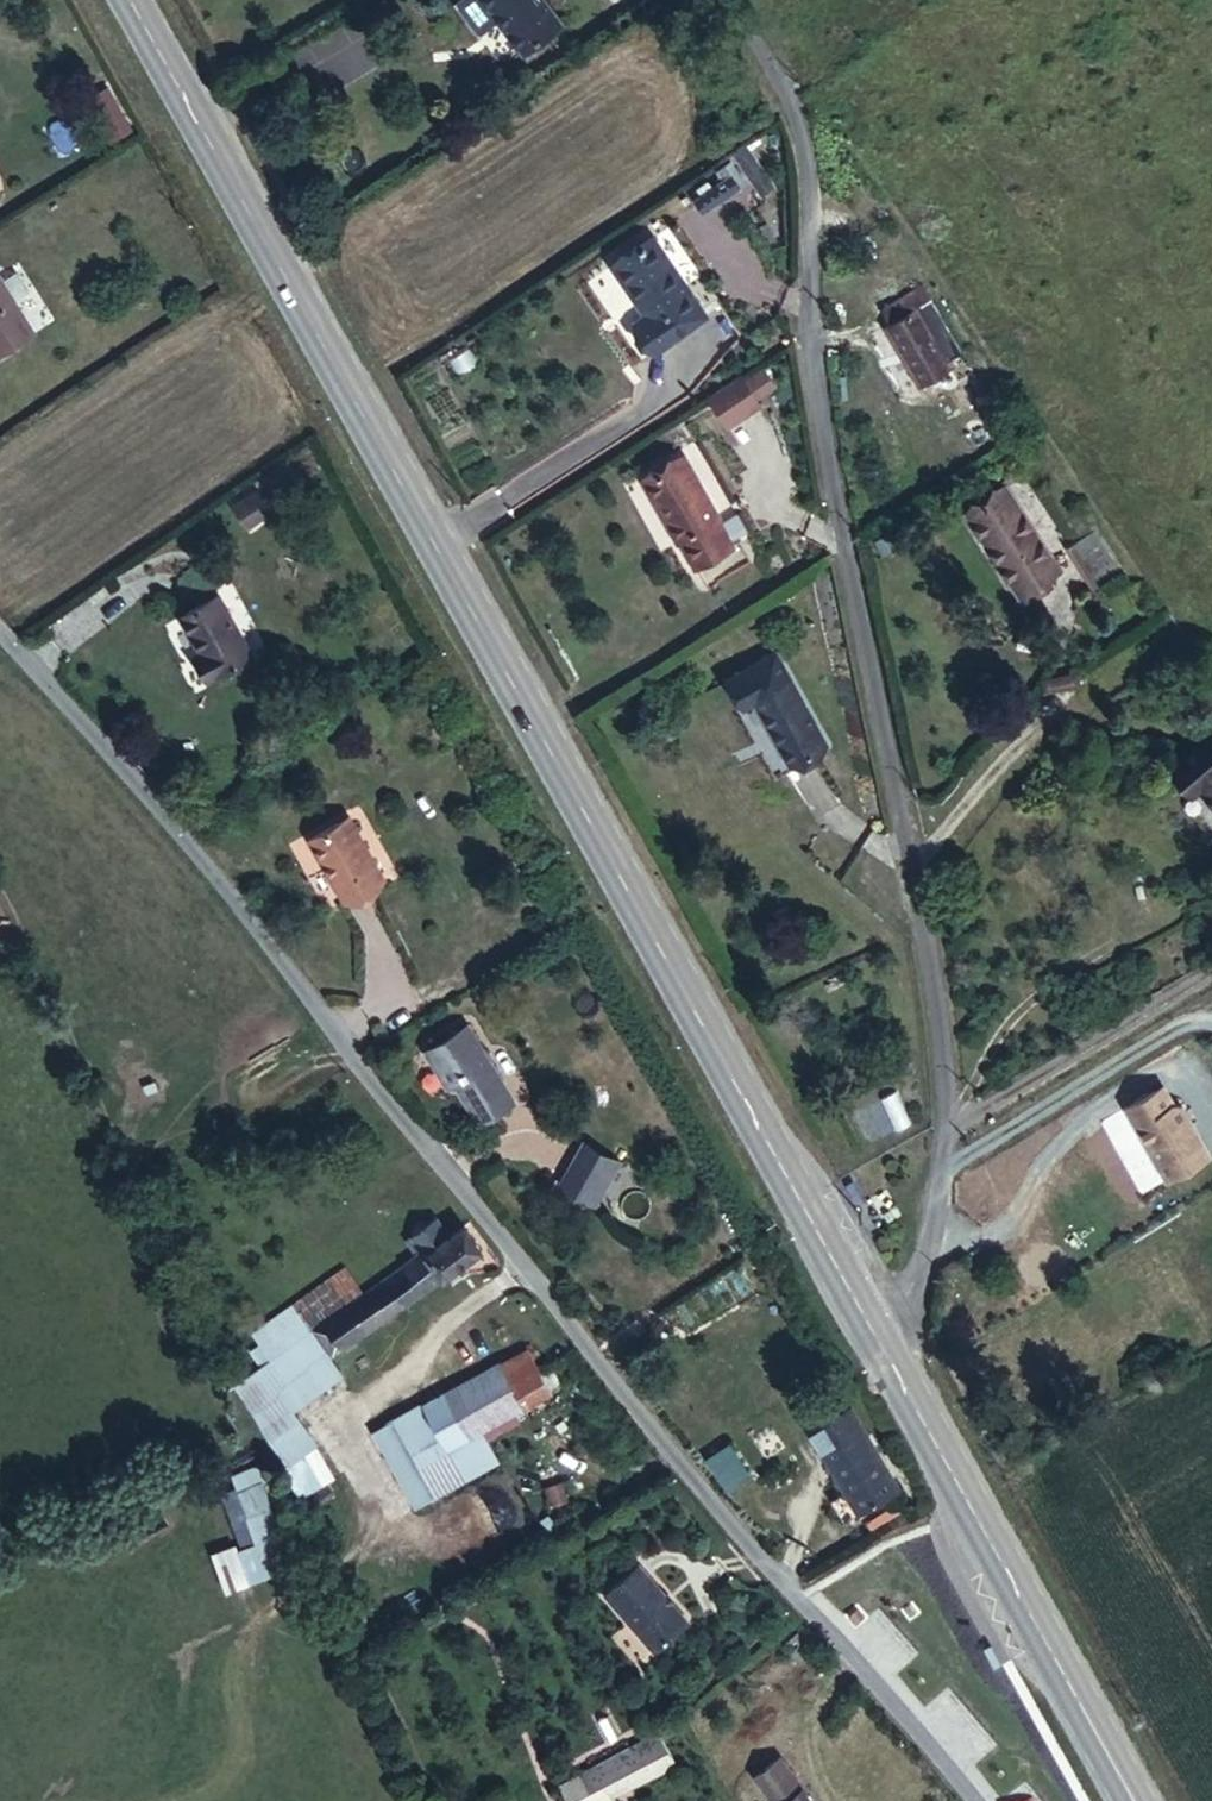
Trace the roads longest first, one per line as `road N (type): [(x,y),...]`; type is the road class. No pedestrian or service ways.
road 1 (primary): [(880,1339),(137,0)]
road 2 (unclassified): [(975,1800),(0,632)]
road 3 (unclassified): [(724,0),(795,104),(816,192),(814,373),(959,1116),(915,1281),(880,1339)]
road 4 (primary): [(1135,1800),(880,1339)]

